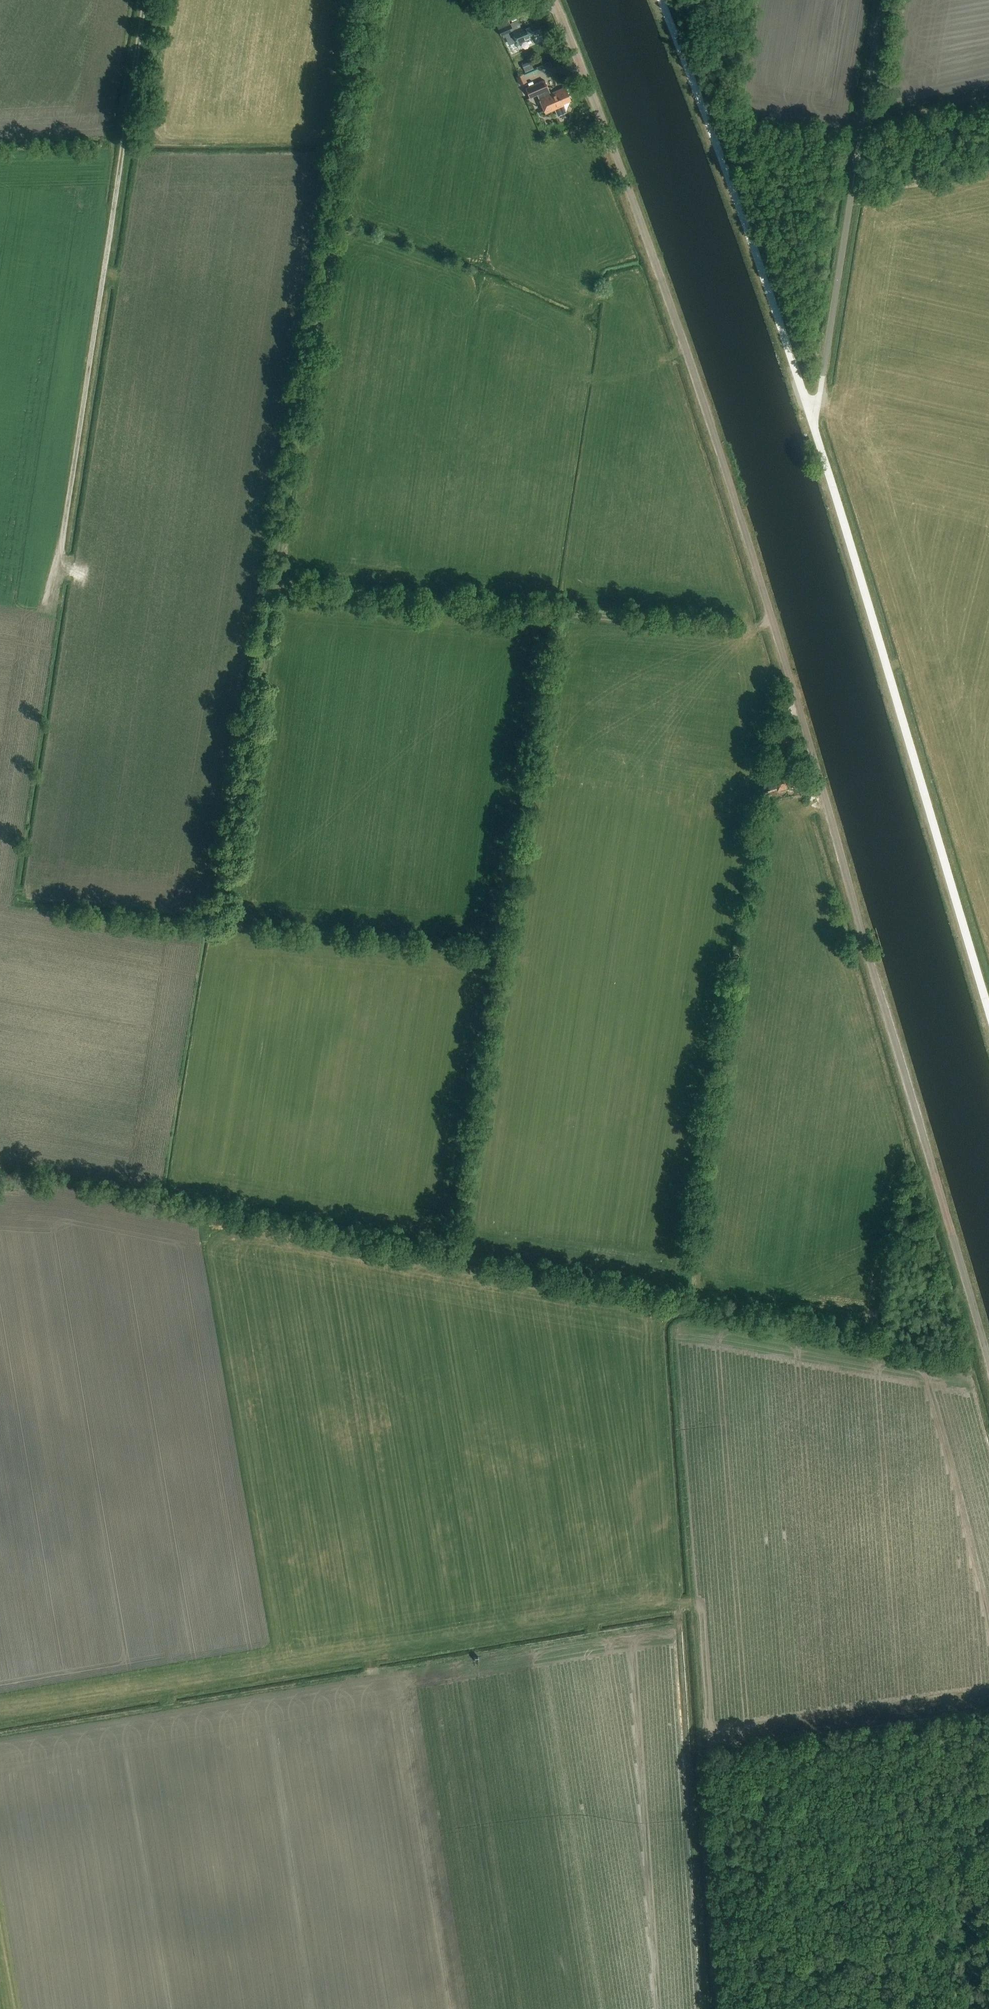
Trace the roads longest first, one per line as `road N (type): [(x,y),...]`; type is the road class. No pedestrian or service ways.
road 1 (unclassified): [(988,1365),(725,468),(554,0)]
road 2 (unclassified): [(806,405),(819,398),(884,0)]

